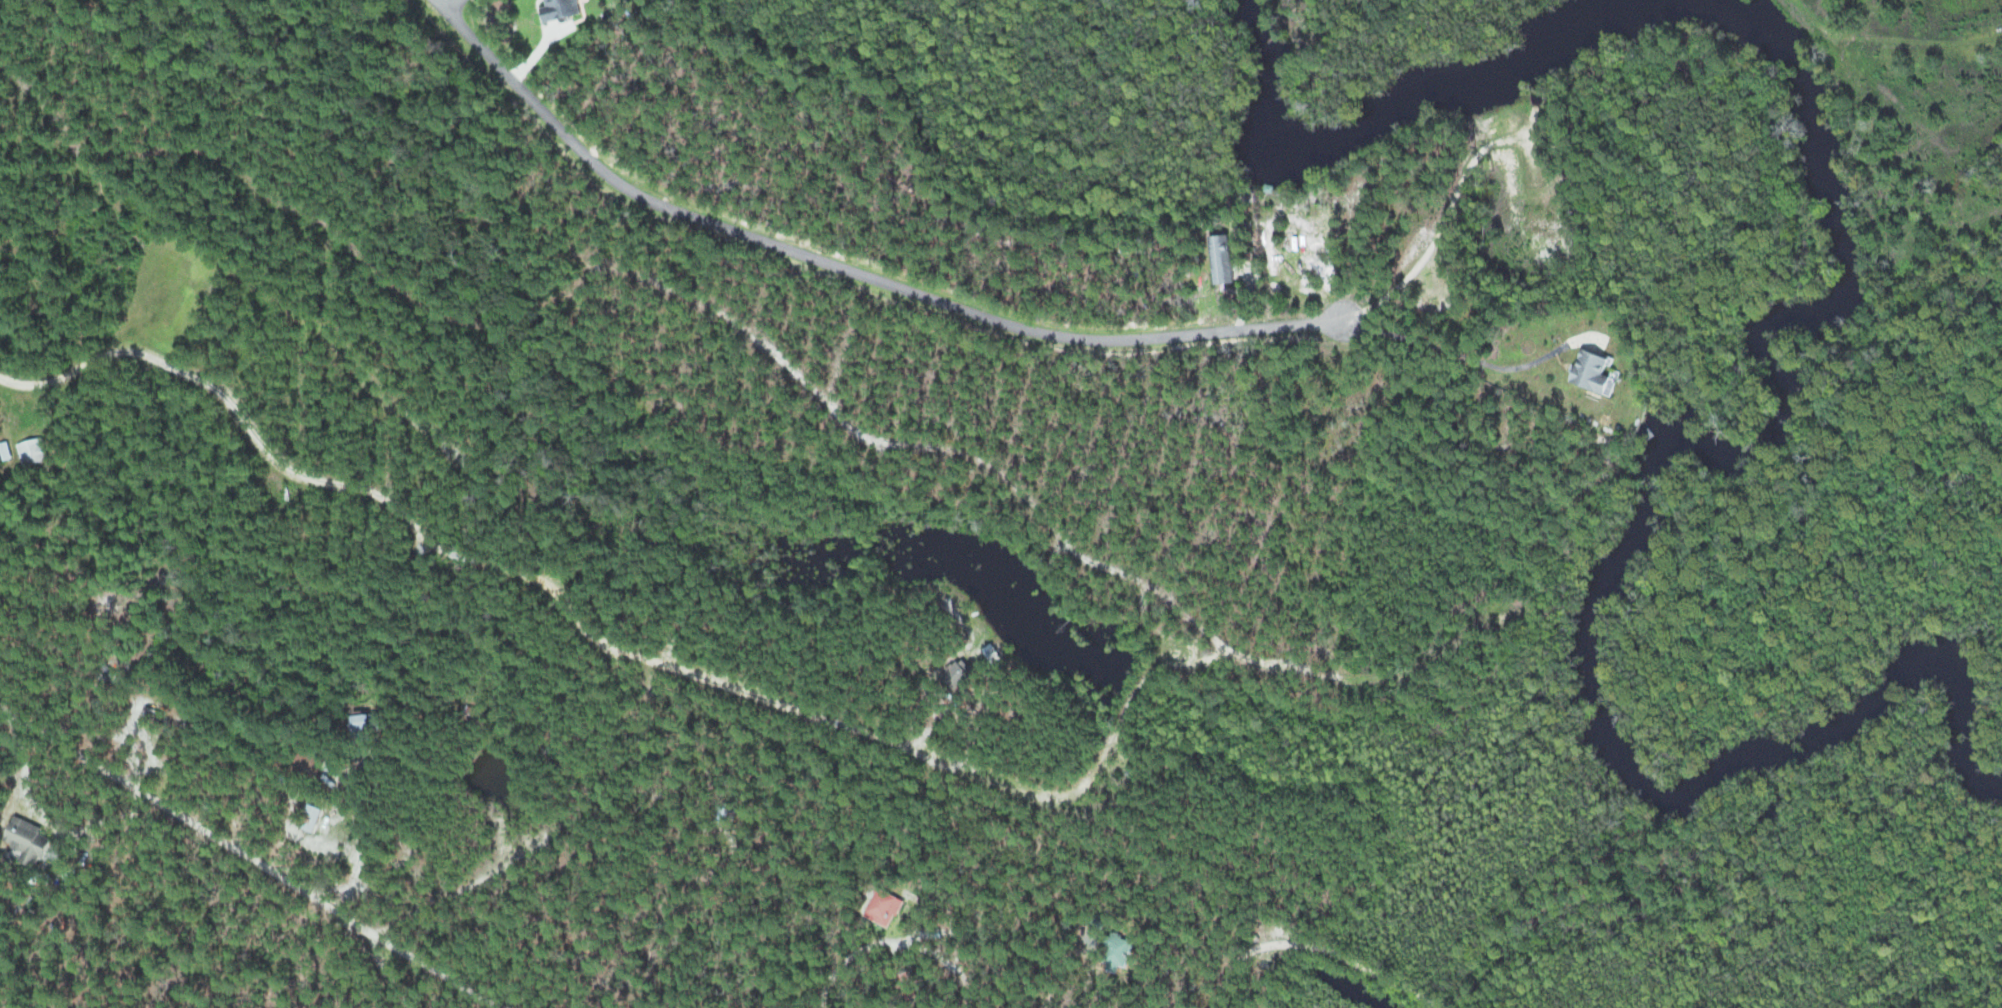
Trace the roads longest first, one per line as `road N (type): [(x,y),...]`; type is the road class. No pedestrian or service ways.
road 1 (residential): [(1340,320),(1195,339),(1001,323),(745,230),(549,127),(432,0)]
road 2 (residential): [(408,1007),(368,931),(0,709)]
road 3 (residential): [(1438,1007),(1311,950),(1285,947),(1247,957),(1219,1007)]
road 4 (residential): [(498,1007),(368,931)]

